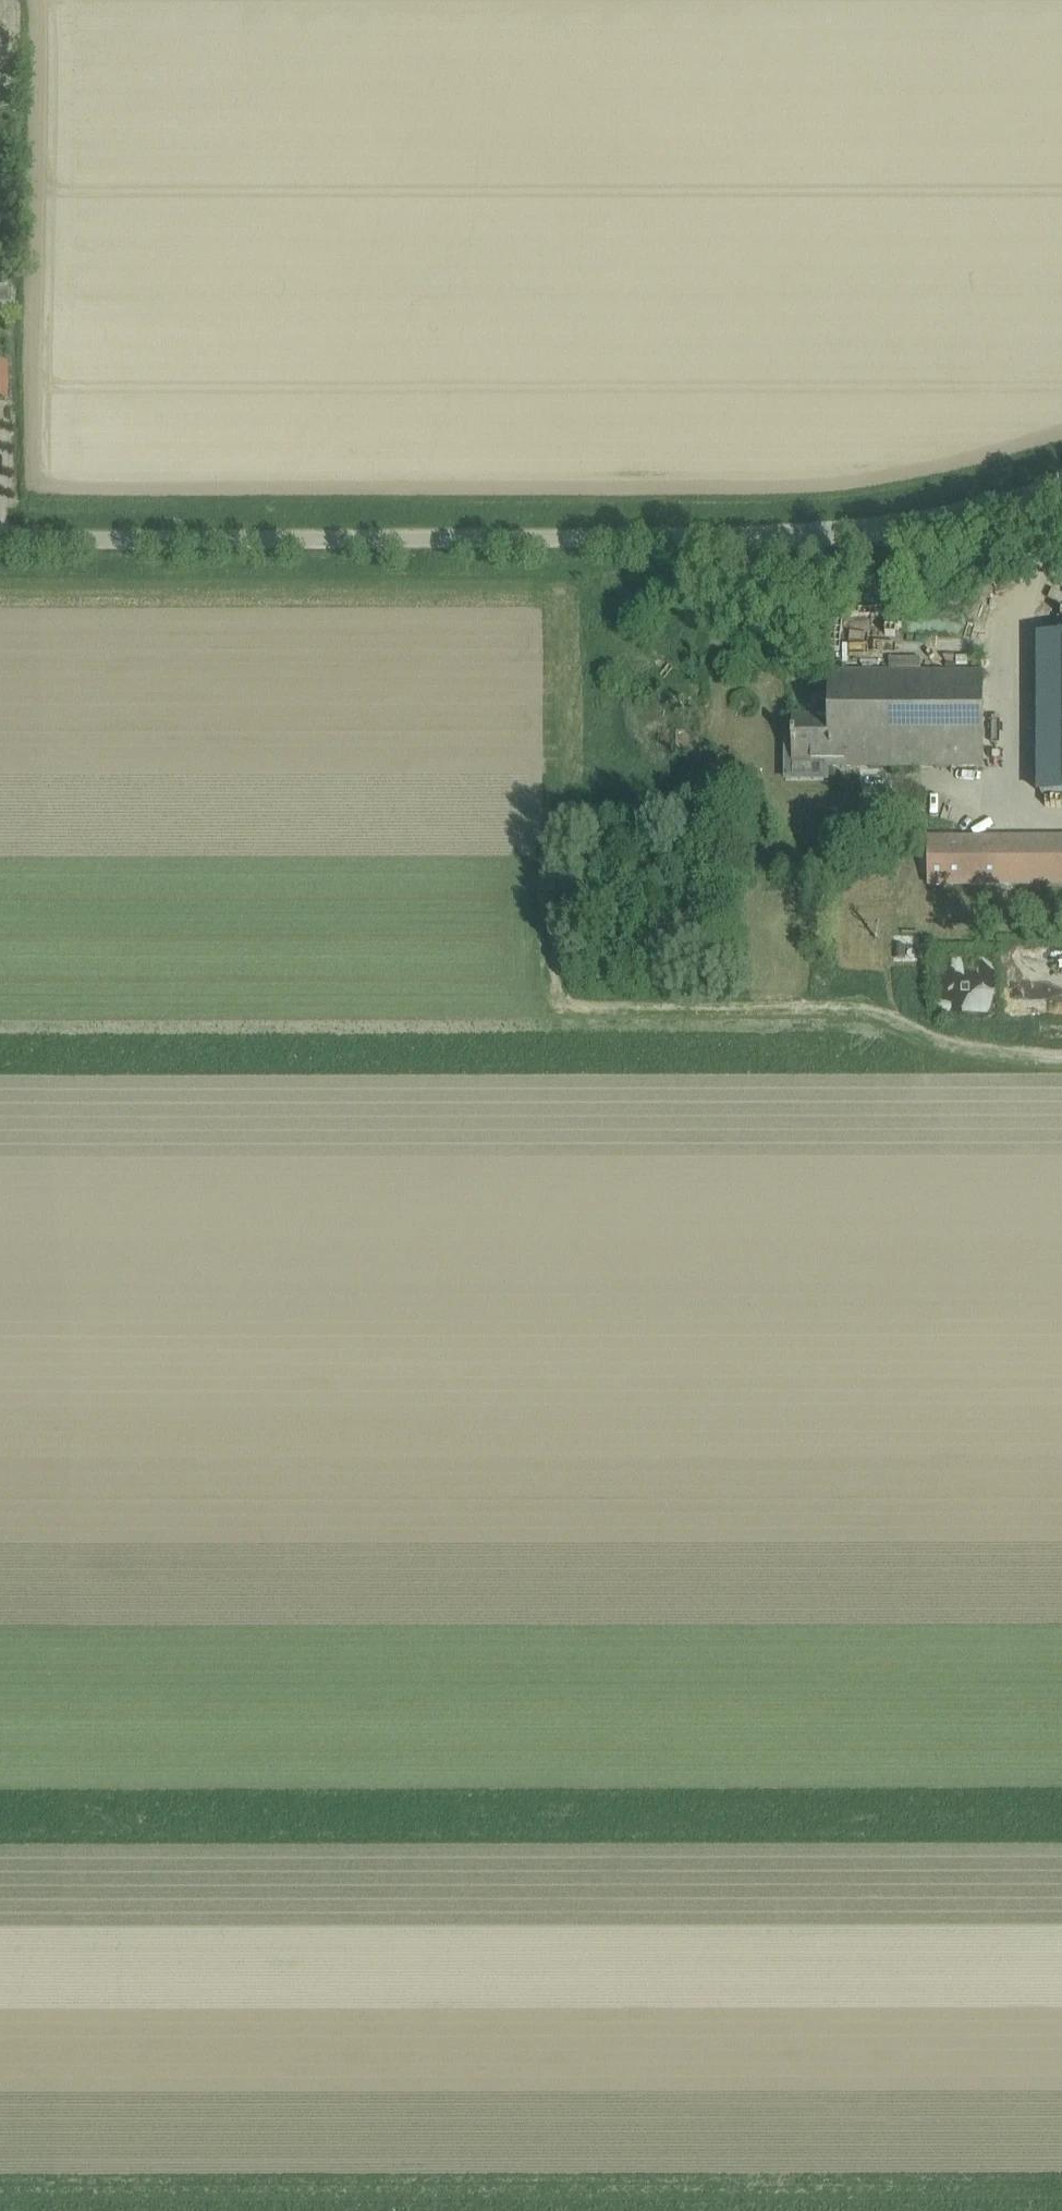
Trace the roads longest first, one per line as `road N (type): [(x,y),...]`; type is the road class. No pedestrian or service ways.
road 1 (unclassified): [(1061,489),(946,519),(777,538),(0,539)]

